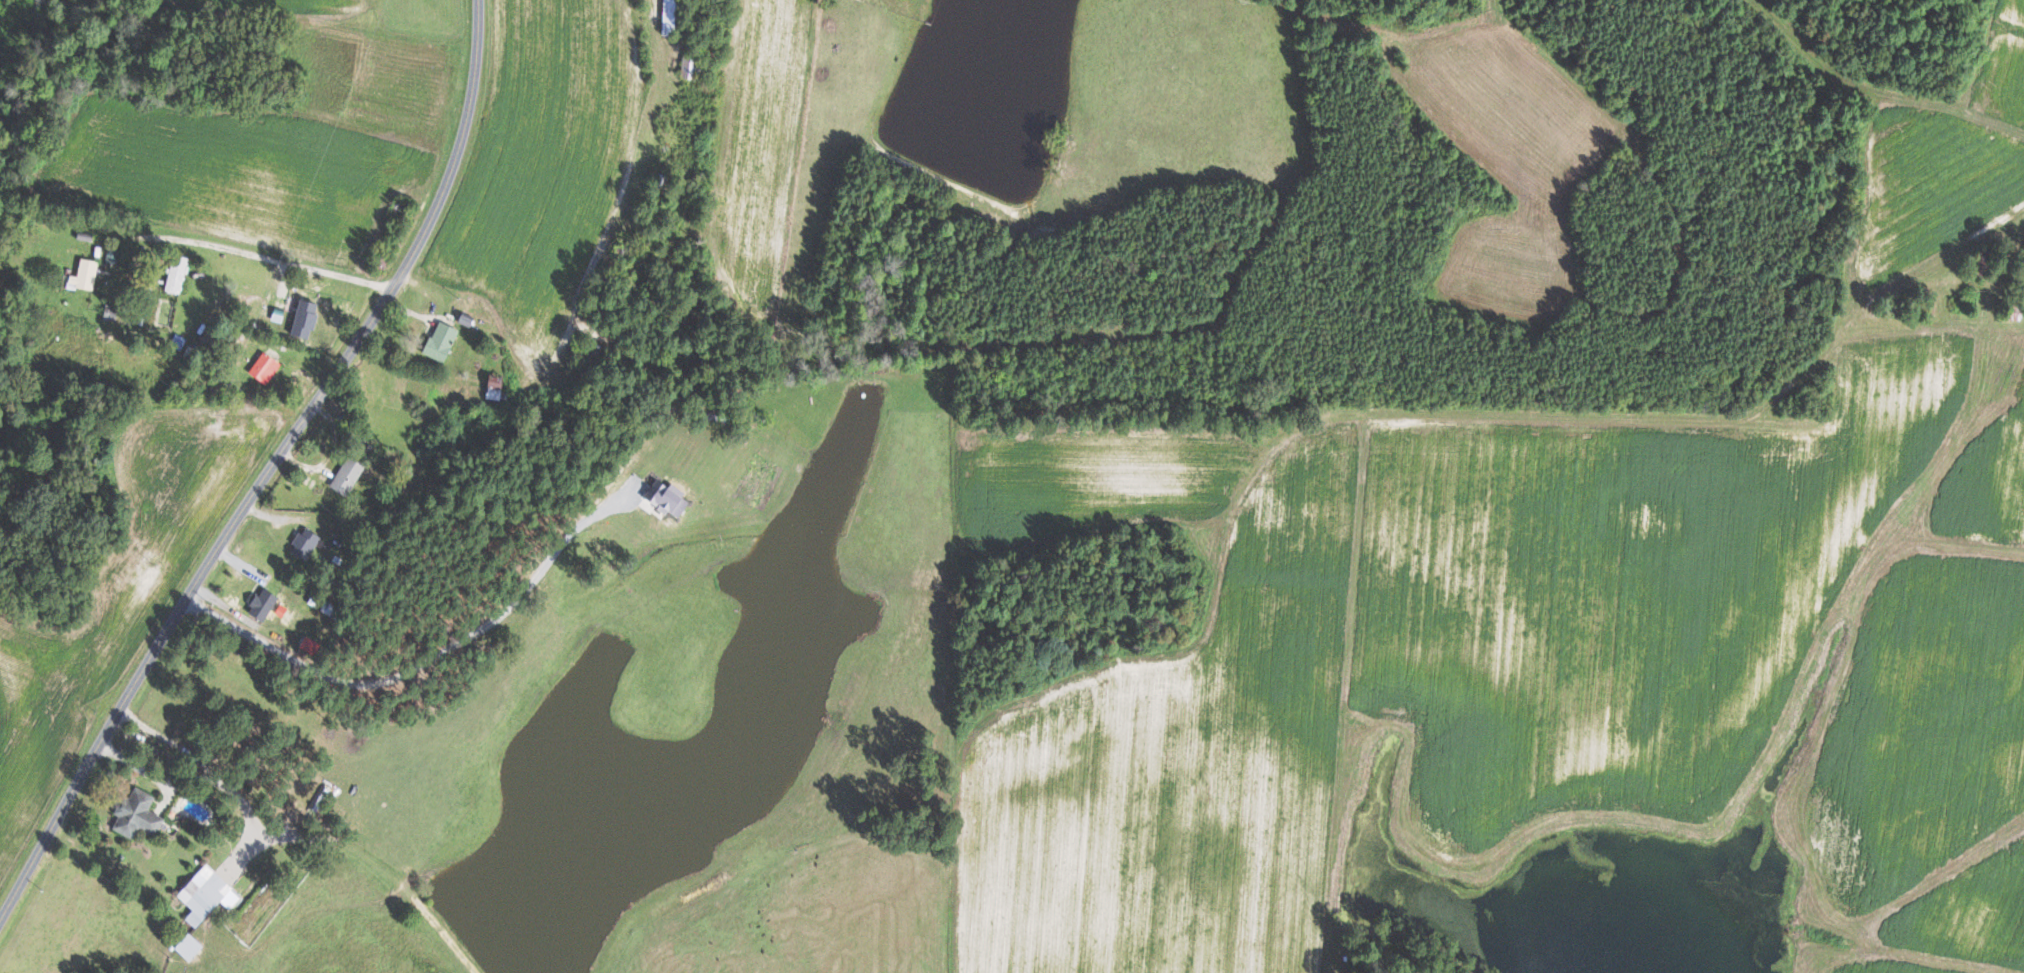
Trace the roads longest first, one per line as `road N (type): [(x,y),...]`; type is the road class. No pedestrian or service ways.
road 1 (residential): [(0,921),(227,535),(432,222),(472,92),(476,0)]

